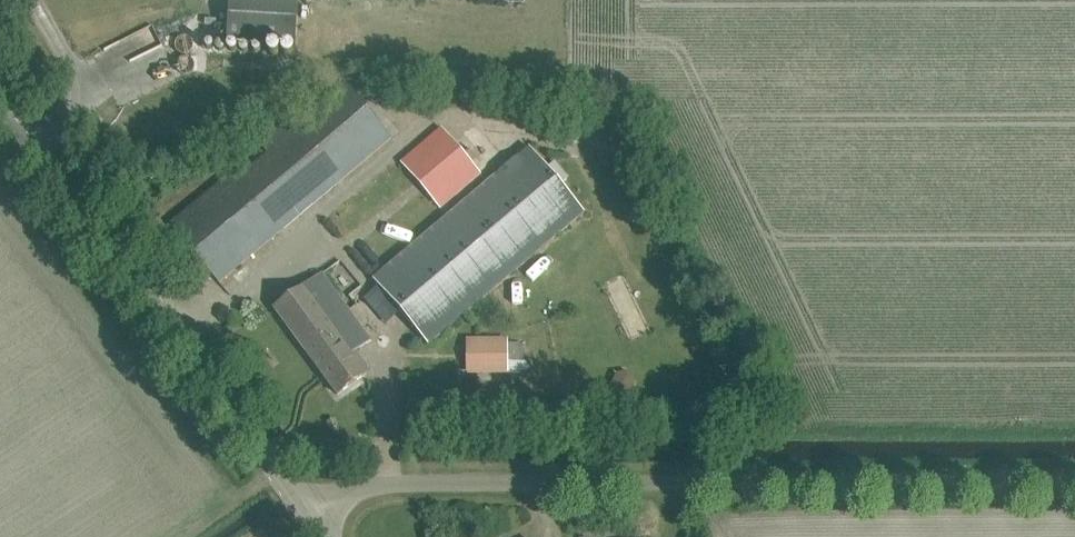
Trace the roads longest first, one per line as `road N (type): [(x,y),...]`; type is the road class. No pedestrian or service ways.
road 1 (unclassified): [(310,498),(386,487),(1074,485)]
road 2 (unclassified): [(310,498),(0,100)]

